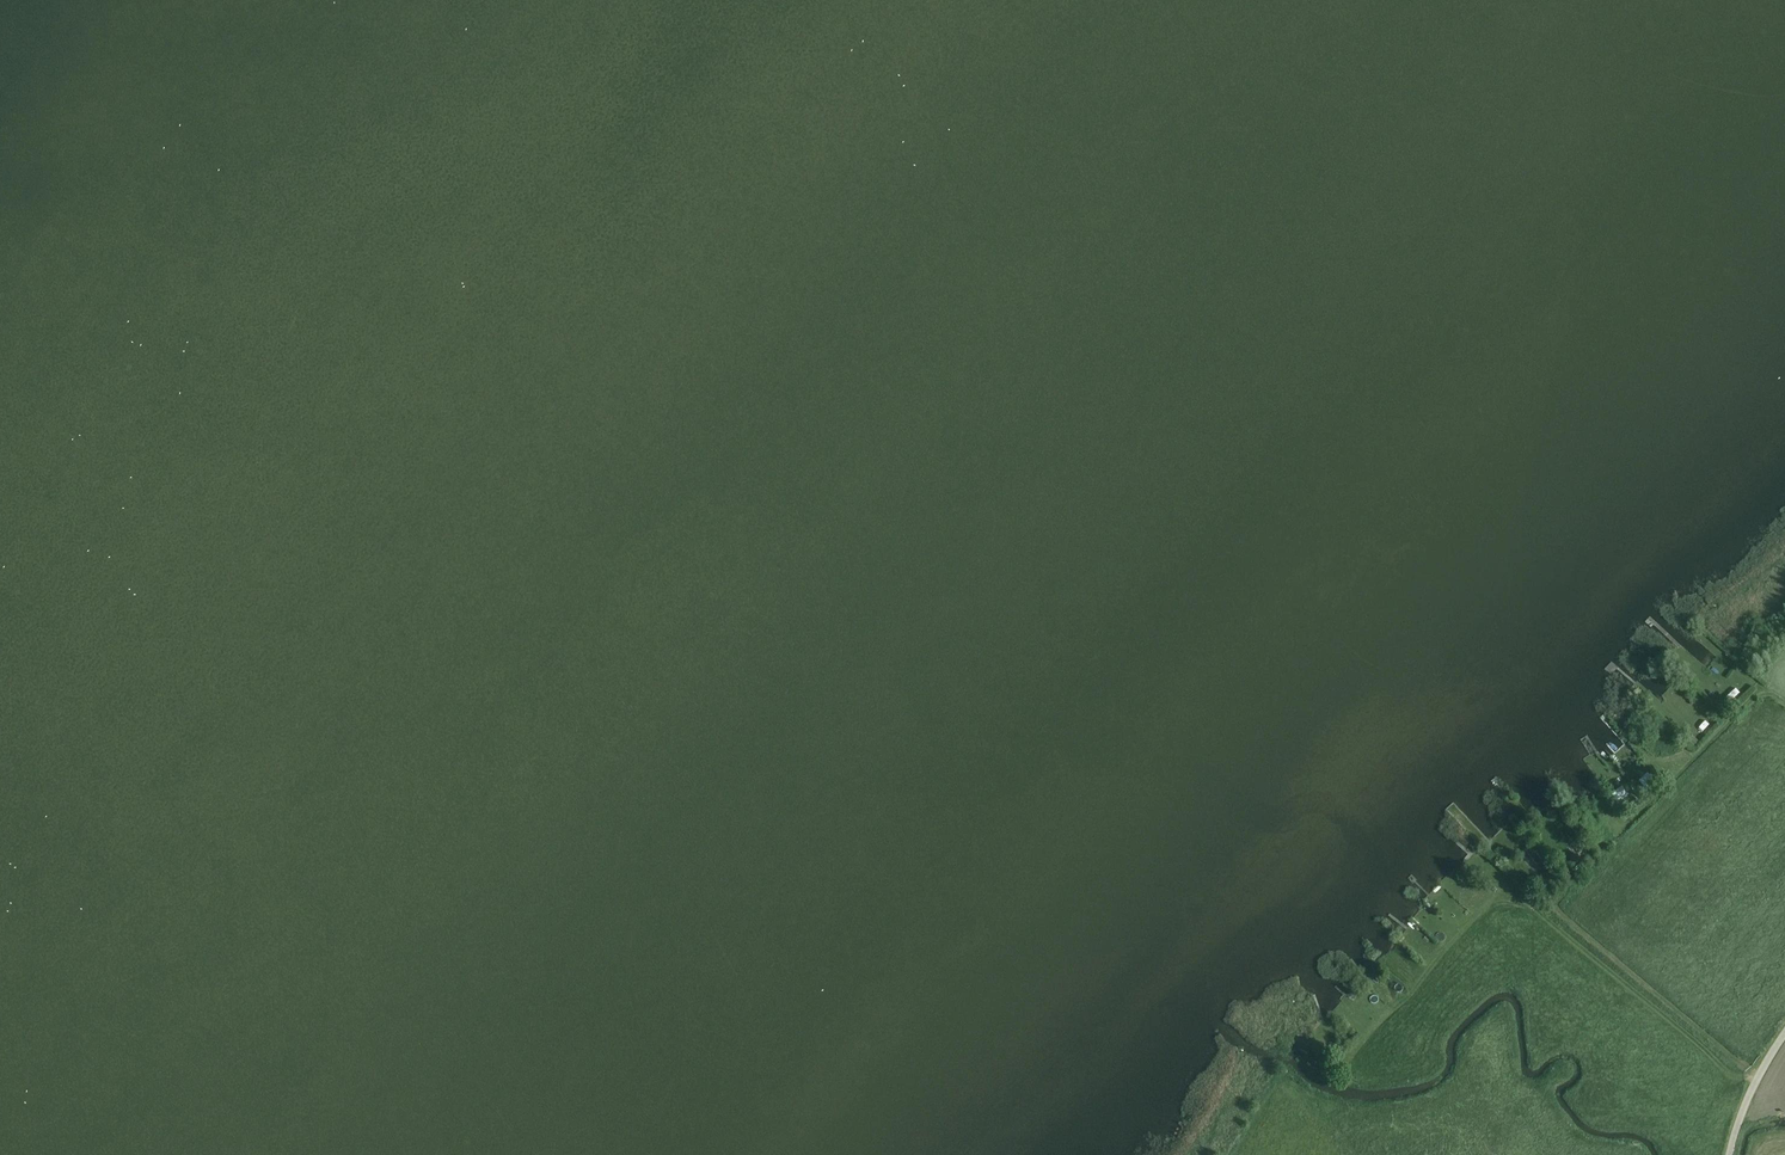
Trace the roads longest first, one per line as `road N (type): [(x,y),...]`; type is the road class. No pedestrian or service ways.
road 1 (track): [(1557,897),(1556,907),(1759,1076)]
road 2 (unclassified): [(1729,1154),(1755,1083),(1784,1033)]
road 3 (track): [(1685,765),(1741,709),(1771,690),(1784,701)]

